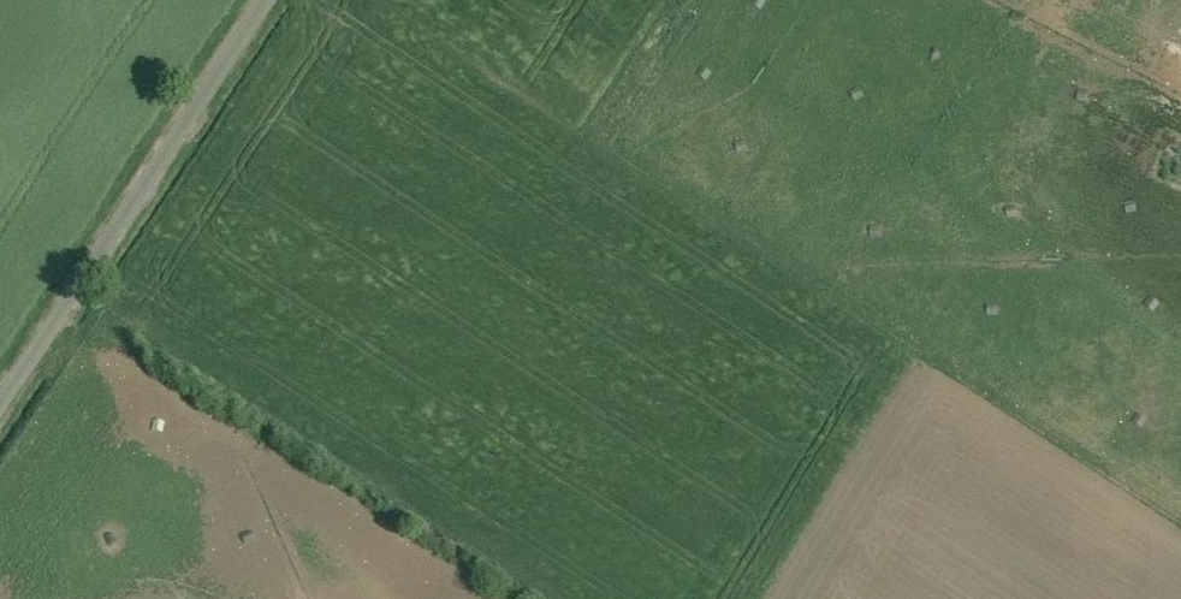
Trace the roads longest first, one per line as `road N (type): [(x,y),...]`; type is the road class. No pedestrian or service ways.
road 1 (unclassified): [(274,0),(0,415)]

